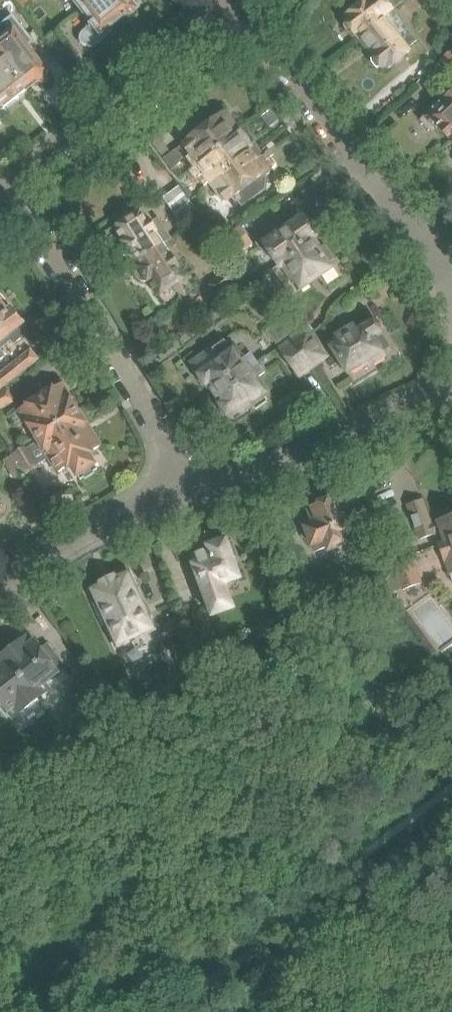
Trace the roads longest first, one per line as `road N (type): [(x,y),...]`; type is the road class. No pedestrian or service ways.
road 1 (residential): [(189,491),(111,347),(10,189)]
road 2 (residential): [(451,279),(239,9)]
road 3 (residential): [(10,189),(239,9)]
road 4 (residential): [(189,491),(451,394)]
road 5 (residential): [(0,587),(82,536),(189,491)]

